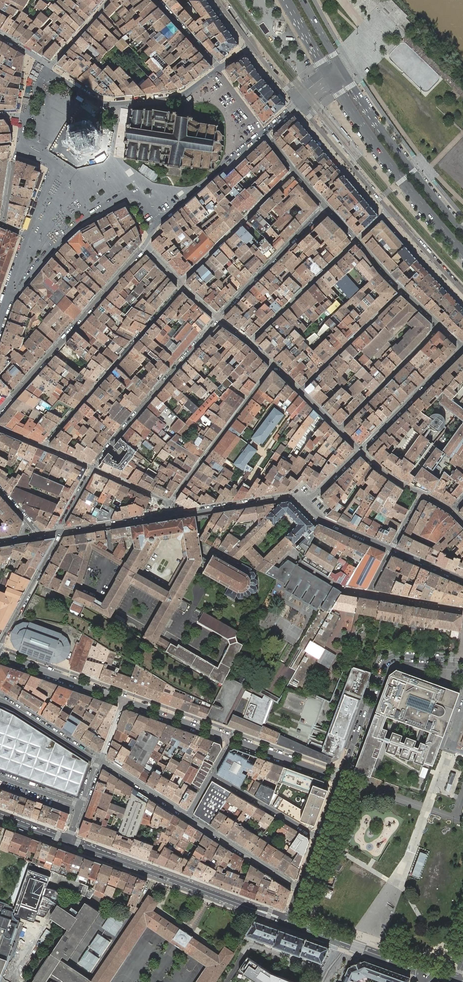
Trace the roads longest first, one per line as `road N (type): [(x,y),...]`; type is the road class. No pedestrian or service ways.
road 1 (secondary): [(68,842),(285,921)]
road 2 (residential): [(0,409),(146,246)]
road 3 (secondary): [(330,77),(462,251)]
road 4 (residential): [(2,309),(78,224),(127,196),(142,198),(160,220)]
road 5 (residential): [(44,447),(183,287)]
road 6 (secondary): [(462,231),(343,69)]
road 7 (residential): [(455,659),(399,656),(384,664),(339,778)]
road 8 (residential): [(92,468),(217,318)]
road 9 (residential): [(219,68),(175,98),(120,105),(98,103),(49,70)]
road 10 (residential): [(168,502),(274,365)]
road 11 (residential): [(294,169),(180,283)]
road 12 (residential): [(217,318),(326,206)]
road 13 (secondary): [(285,921),(429,974)]
road 14 (residential): [(357,240),(250,343)]
road 15 (residential): [(339,429),(440,325)]
road 16 (residential): [(300,391),(403,290)]
road 17 (residential): [(462,348),(360,450)]
road 18 (residential): [(462,609),(369,593),(392,550)]
road 19 (residential): [(307,504),(298,495),(170,515)]
road 20 (residential): [(390,211),(298,103)]
road 21 (residential): [(160,220),(264,133)]
road 22 (residential): [(188,816),(299,887)]
road 23 (residential): [(123,700),(0,655)]
road 24 (residential): [(0,646),(60,532)]
road 25 (residential): [(318,837),(211,776)]

